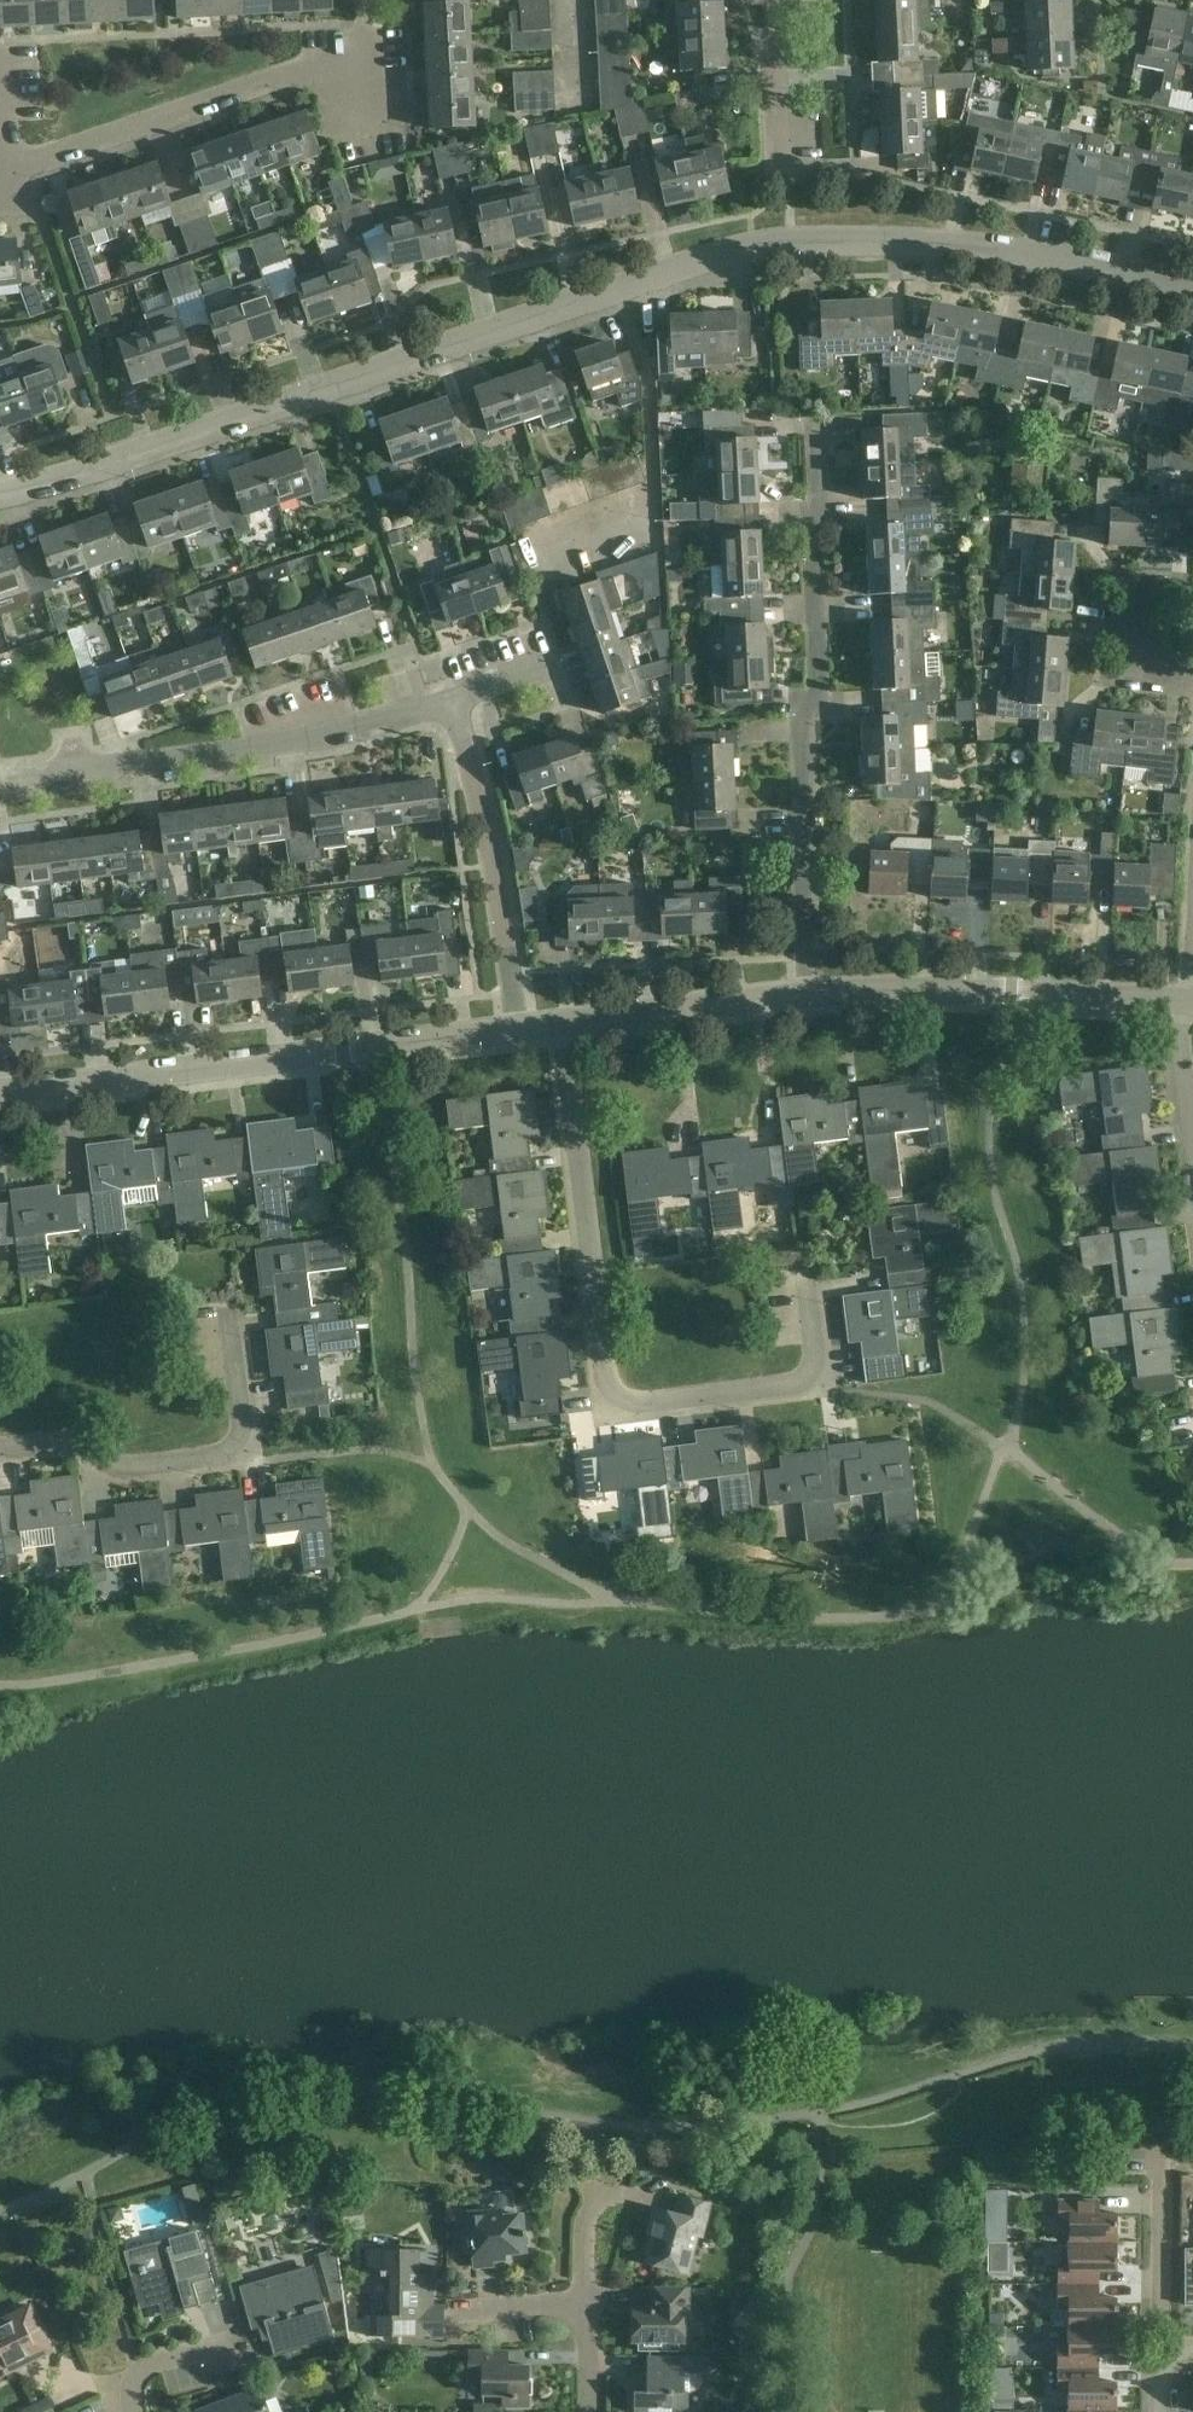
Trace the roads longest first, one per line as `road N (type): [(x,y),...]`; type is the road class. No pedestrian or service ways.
road 1 (residential): [(1192,291),(1003,248),(902,239),(756,243),(128,459),(0,495)]
road 2 (residential): [(806,1277),(814,1369),(804,1386),(621,1403),(604,1397),(562,1022)]
road 3 (residential): [(806,993),(799,714),(818,696),(813,423)]
road 4 (residential): [(0,1092),(518,1027)]
road 5 (residential): [(10,778),(313,740),(454,695)]
road 6 (residential): [(360,0),(362,45),(348,55),(0,172)]
road 7 (residential): [(229,1305),(243,1414),(238,1439),(220,1456),(119,1470),(67,1439),(0,1448)]
road 8 (residential): [(806,993),(1176,1002)]
road 9 (residential): [(518,1027),(495,867),(454,695)]
road 10 (residential): [(562,1022),(806,993)]
road 11 (residential): [(1163,2377),(1162,2146)]
road 12 (residential): [(780,178),(768,0)]
road 13 (residential): [(1192,1157),(1176,1002)]
road 14 (residential): [(235,2340),(135,2372),(128,2389),(133,2411)]
road 15 (residential): [(584,2303),(585,2214),(597,2196),(622,2192)]
road 16 (residential): [(458,2306),(584,2303)]

